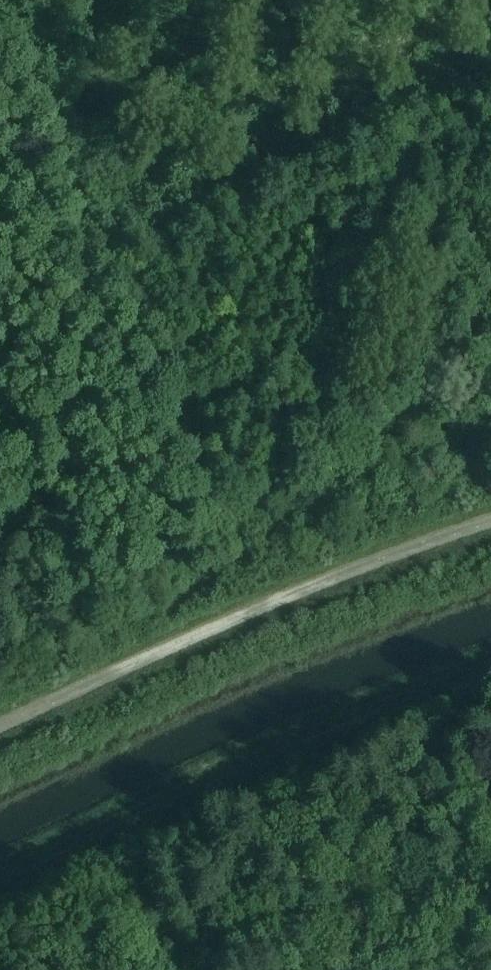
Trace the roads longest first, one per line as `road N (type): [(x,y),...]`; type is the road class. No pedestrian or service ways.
road 1 (track): [(0,725),(269,599),(490,516)]
road 2 (track): [(490,661),(346,713),(0,870)]

